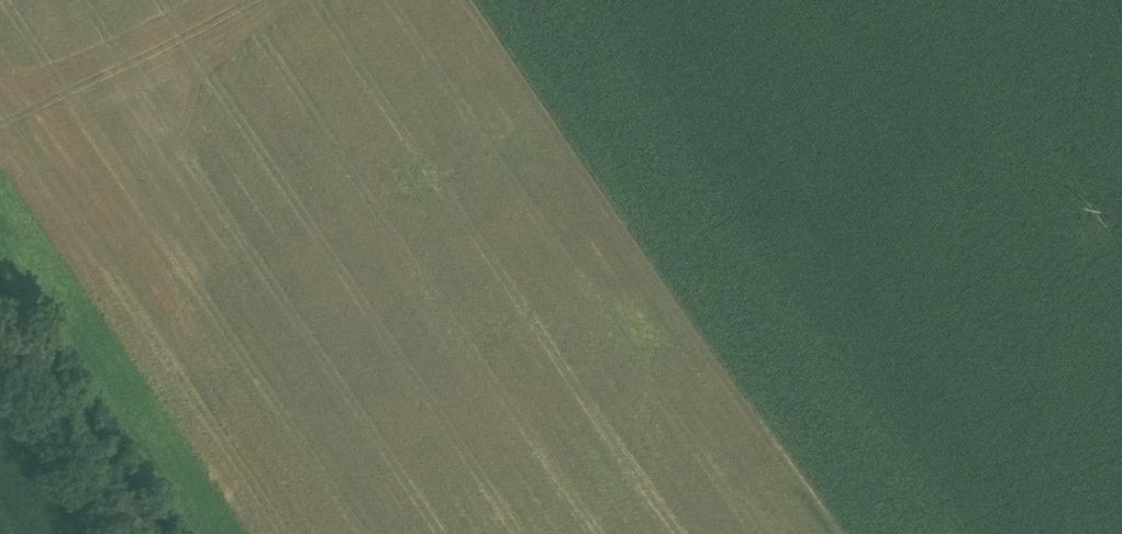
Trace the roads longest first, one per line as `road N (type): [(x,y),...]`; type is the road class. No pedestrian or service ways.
road 1 (residential): [(159,533),(0,298)]

